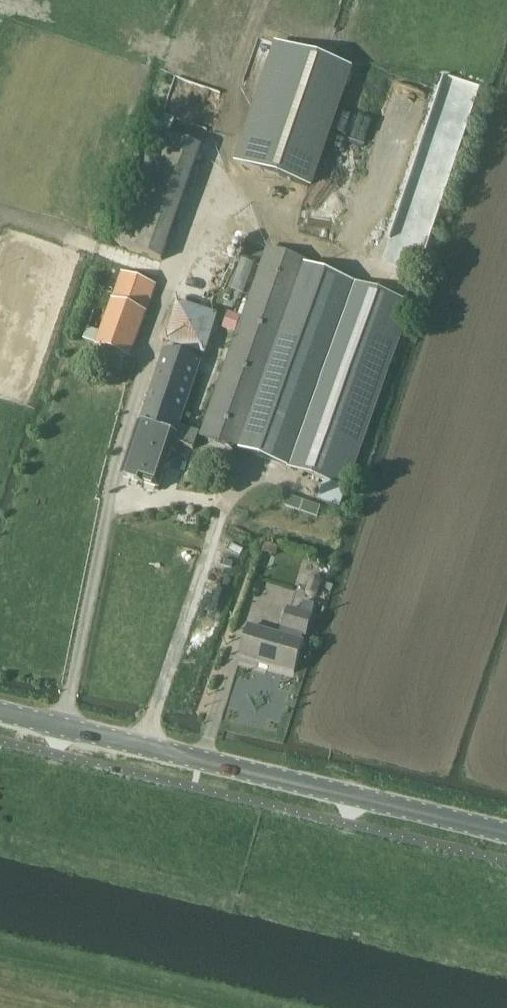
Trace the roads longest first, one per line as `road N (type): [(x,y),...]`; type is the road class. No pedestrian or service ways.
road 1 (tertiary): [(506,831),(0,711)]
road 2 (track): [(169,296),(263,0)]
road 3 (track): [(0,959),(219,1007)]

